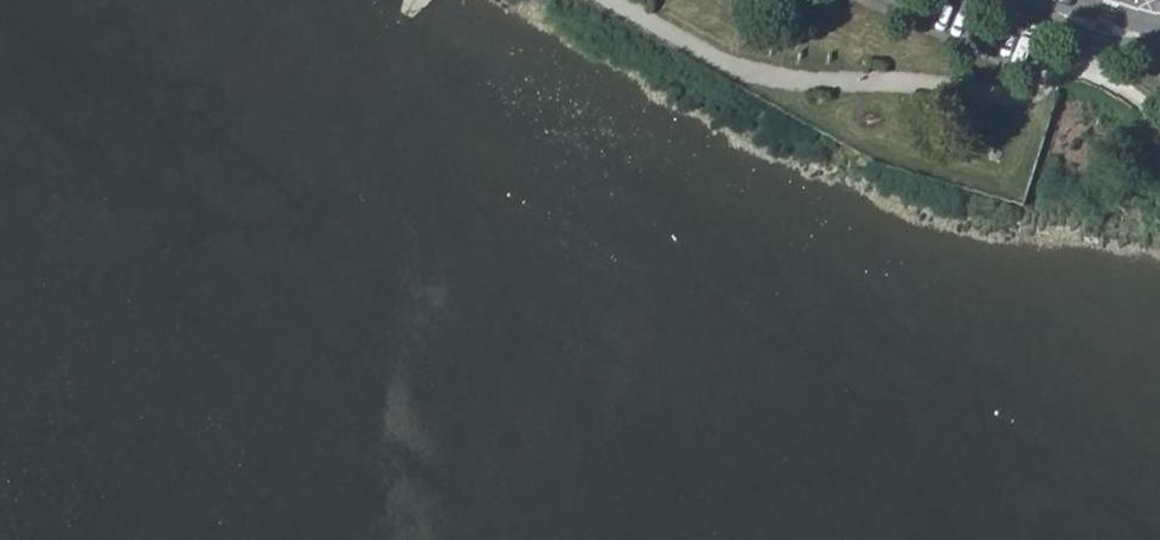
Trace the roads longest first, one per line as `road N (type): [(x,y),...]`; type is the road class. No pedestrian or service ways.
road 1 (secondary): [(1019,0),(1159,39)]

